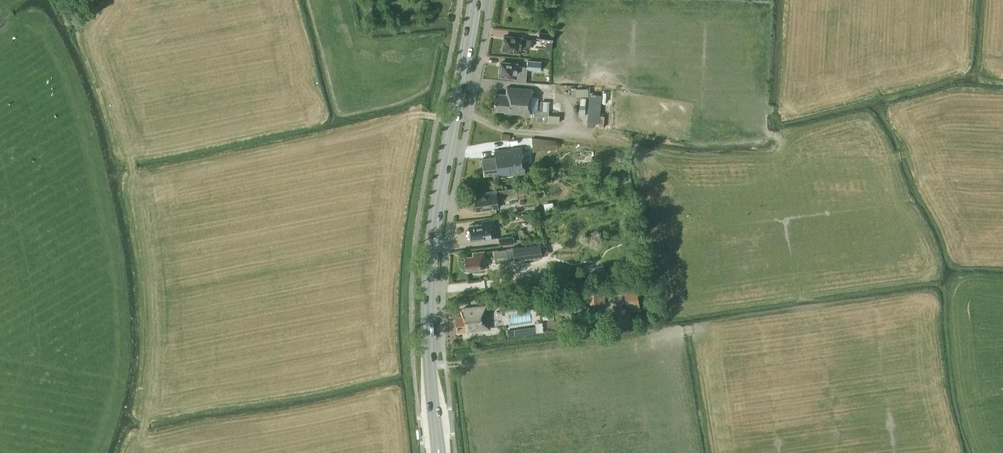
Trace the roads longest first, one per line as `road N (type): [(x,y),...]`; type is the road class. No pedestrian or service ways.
road 1 (primary): [(438,452),(429,274),(475,0)]

